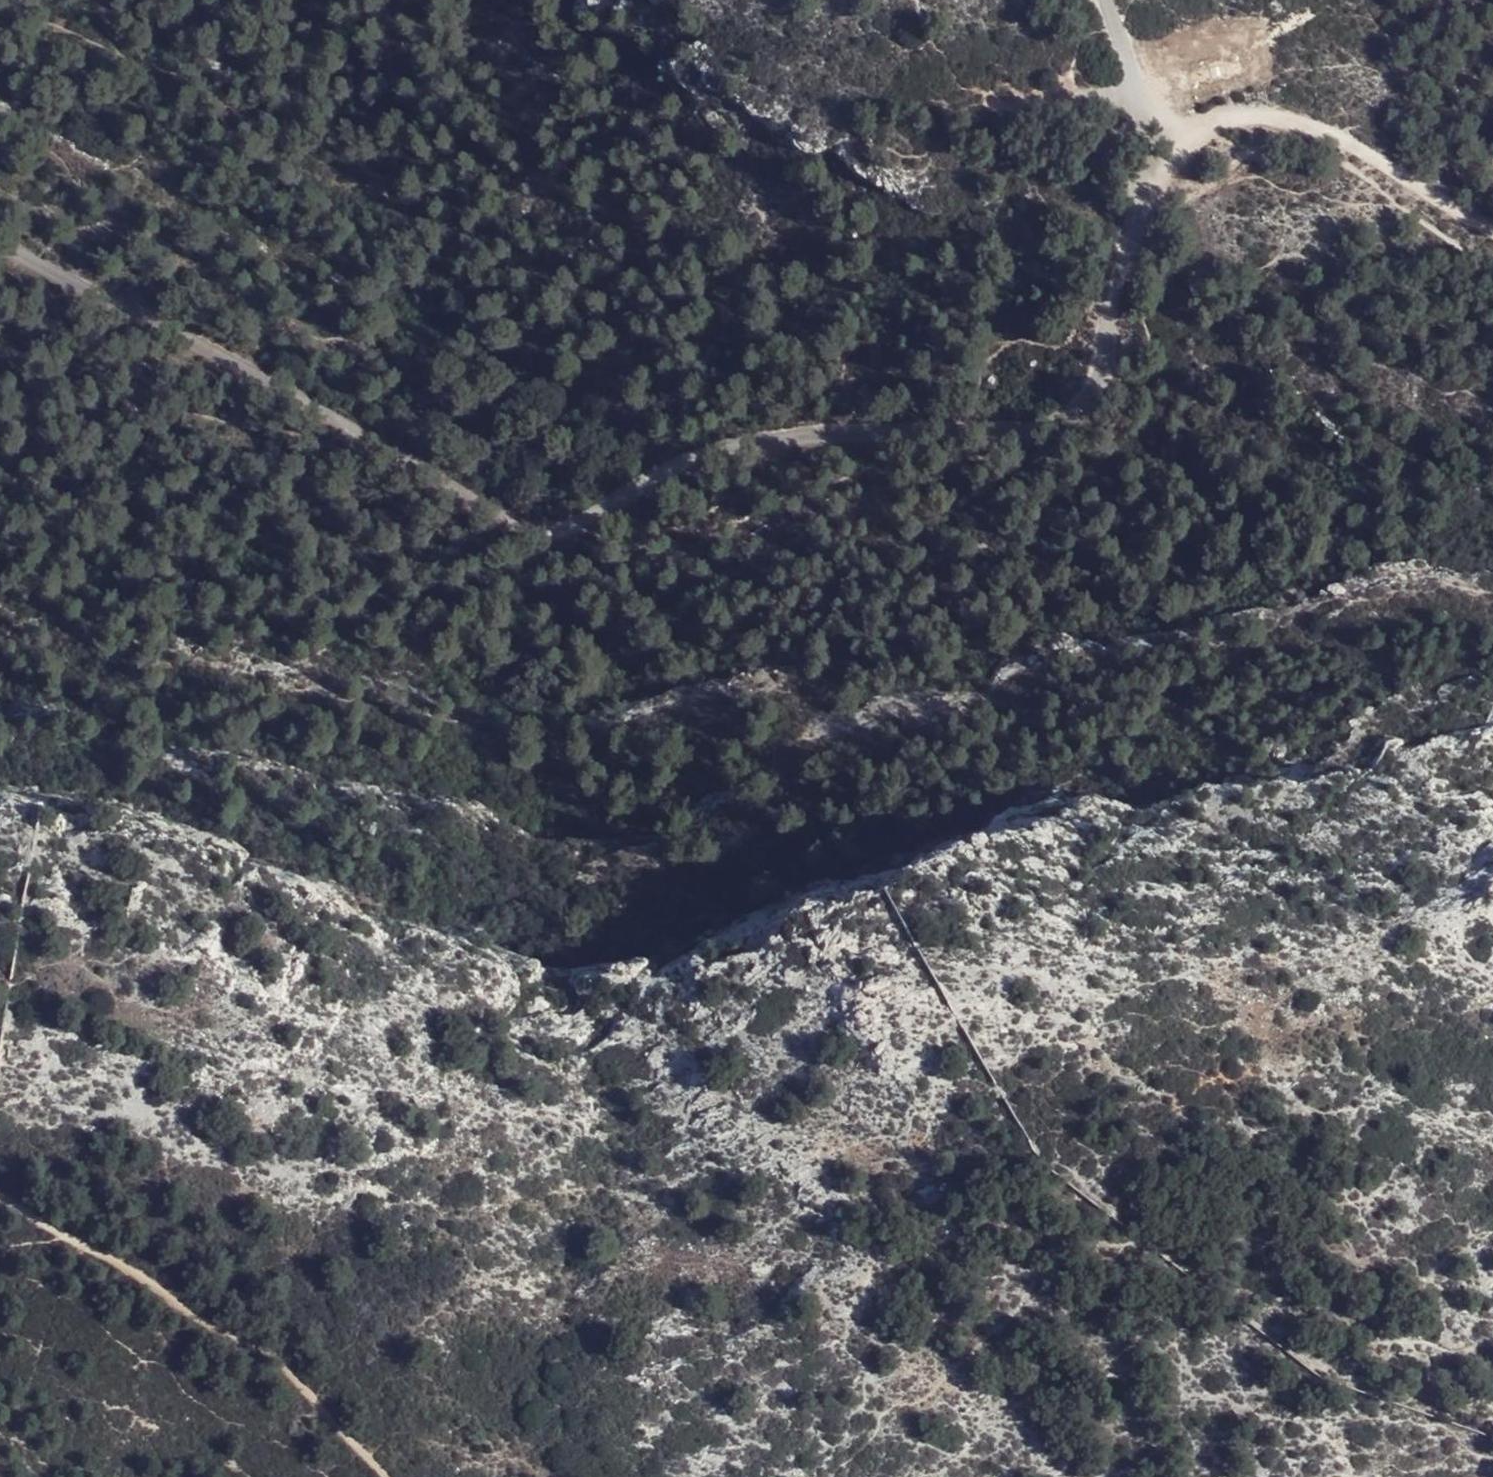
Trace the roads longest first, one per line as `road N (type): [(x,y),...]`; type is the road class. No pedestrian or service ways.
road 1 (track): [(0,1198),(268,1352),(387,1476)]
road 2 (track): [(1157,141),(1218,124),(1265,122),(1319,132),(1492,231)]

